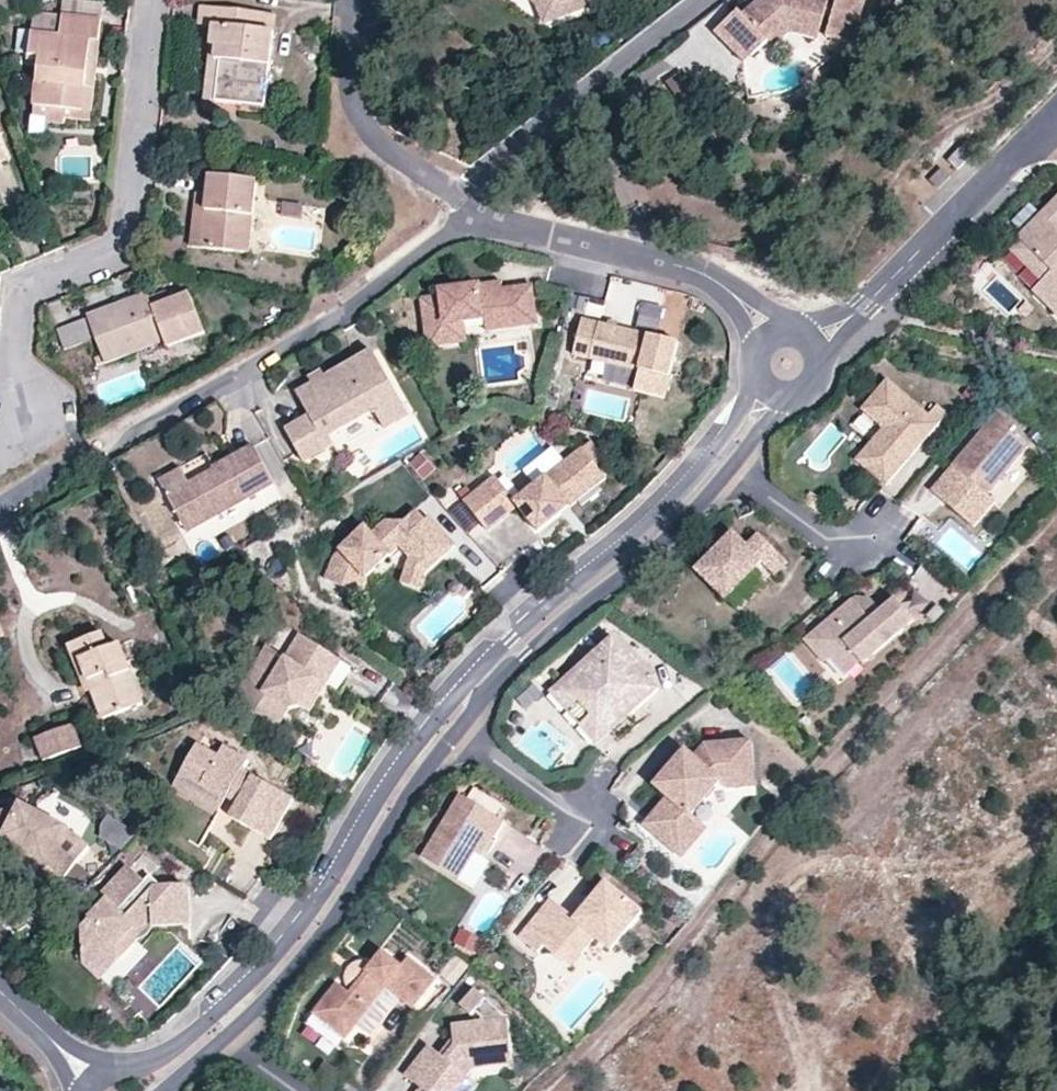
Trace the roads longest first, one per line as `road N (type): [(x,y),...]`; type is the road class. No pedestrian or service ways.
road 1 (residential): [(760,387),(706,465),(659,515),(509,639),(458,696),(412,750),(272,962),(183,1042),(130,1069)]
road 2 (residential): [(154,0),(128,225),(108,255),(39,280),(23,297),(15,368),(20,431)]
road 3 (residential): [(109,444),(346,316),(448,236),(489,219)]
road 4 (residential): [(223,1041),(330,927),(455,738)]
road 5 (residential): [(455,738),(525,657),(675,537),(731,475)]
road 6 (residential): [(812,349),(1056,113)]
road 7 (residential): [(710,0),(460,199)]
road 8 (residential): [(771,340),(730,291),(700,273),(489,219)]
road 9 (residential): [(460,199),(362,125),(349,95),(354,0)]
road 10 (residential): [(455,738),(539,797),(584,813)]
road 11 (residential): [(731,475),(816,534),(859,546)]

